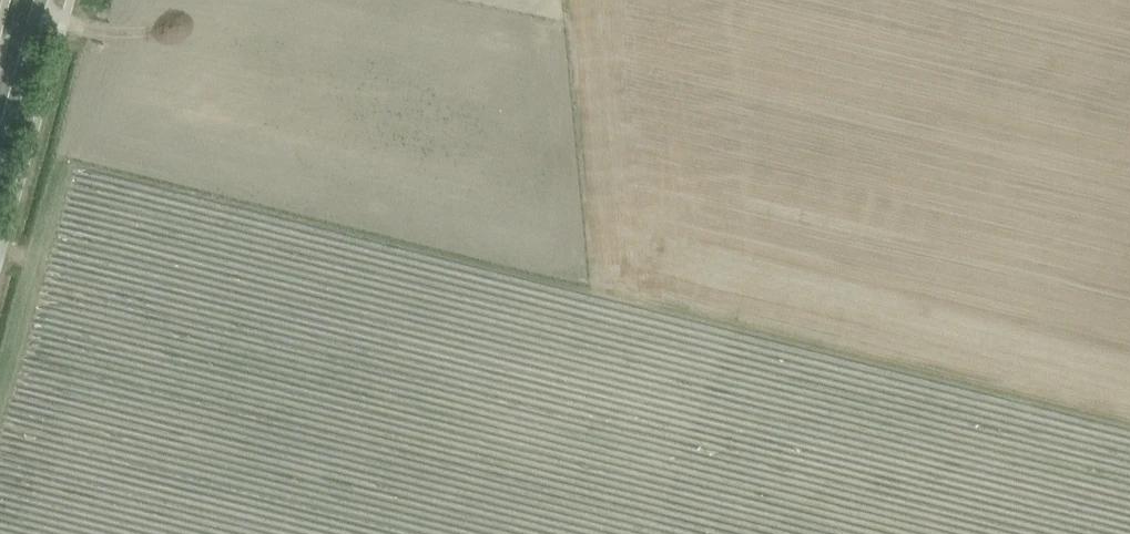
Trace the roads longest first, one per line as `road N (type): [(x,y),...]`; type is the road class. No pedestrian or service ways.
road 1 (primary): [(0,126),(34,0)]

